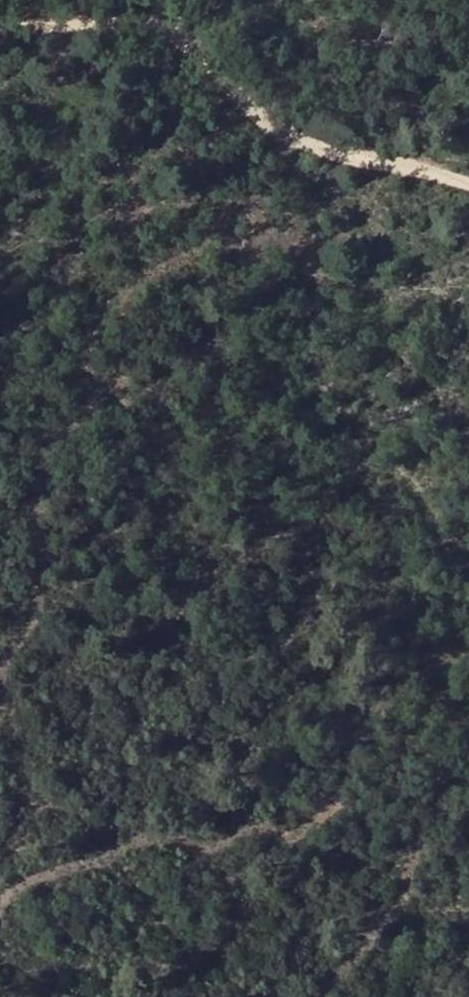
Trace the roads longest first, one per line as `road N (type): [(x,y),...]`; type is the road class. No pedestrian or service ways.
road 1 (track): [(468,183),(277,135),(165,28),(0,27)]

